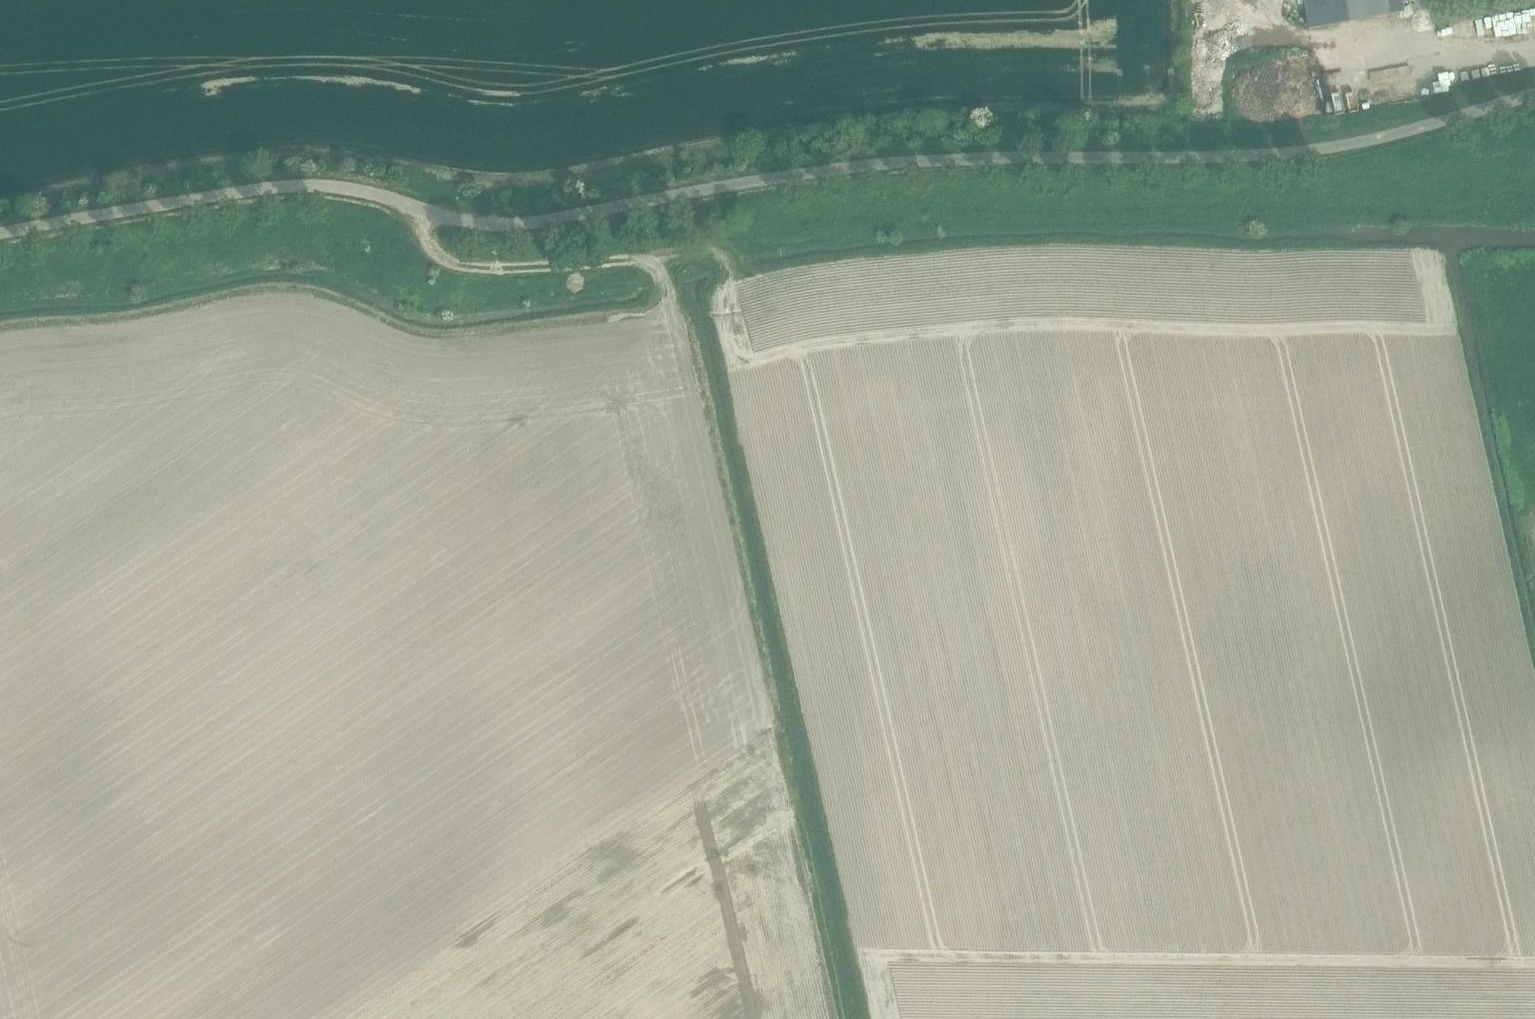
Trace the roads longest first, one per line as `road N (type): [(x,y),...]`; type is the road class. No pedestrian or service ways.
road 1 (unclassified): [(0,233),(307,184),(358,189),(456,218),(532,223),(898,162),(1183,158),(1354,143),(1534,91)]

